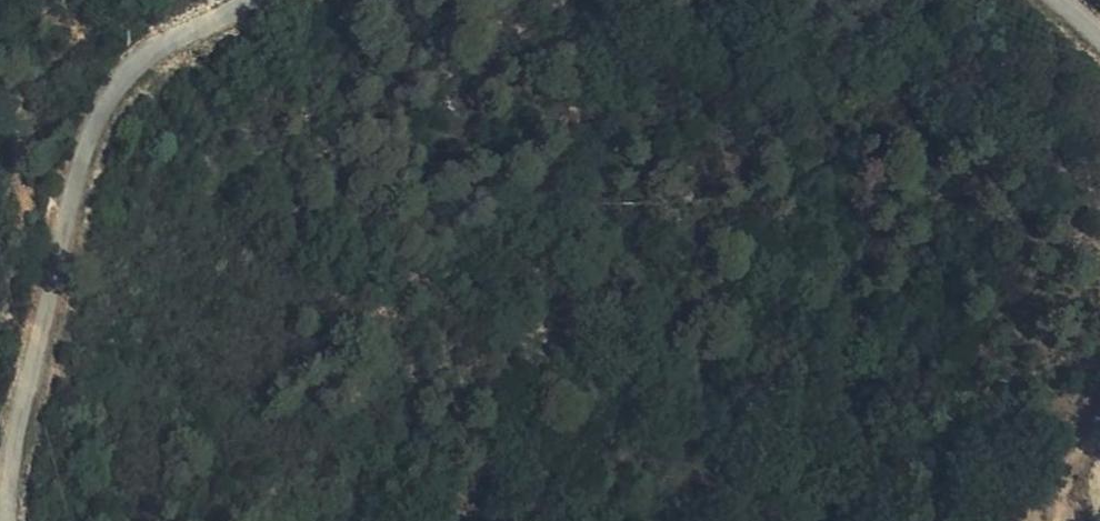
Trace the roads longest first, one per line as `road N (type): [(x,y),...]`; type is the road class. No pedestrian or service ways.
road 1 (unclassified): [(250,0),(154,53),(107,100),(18,413),(5,520)]

